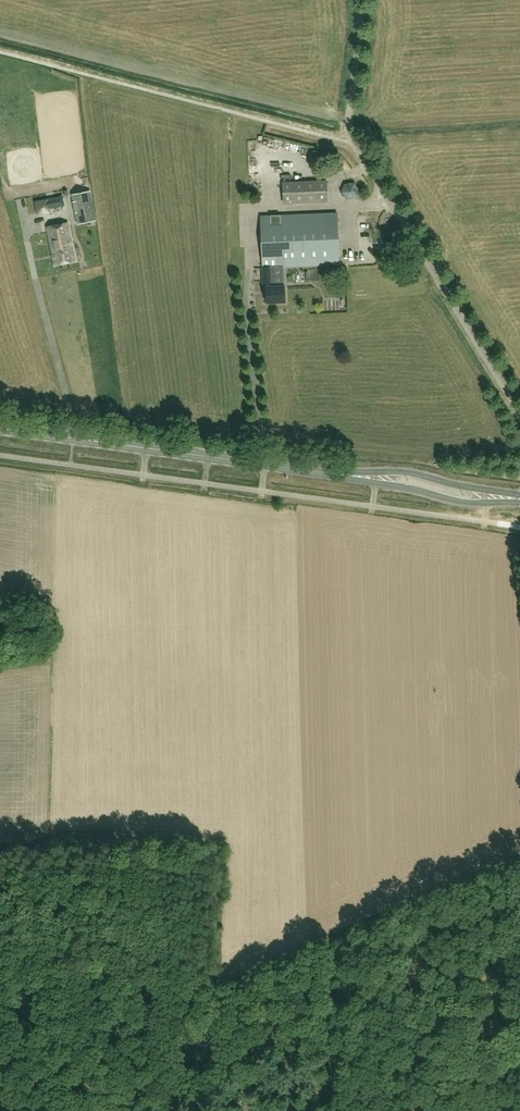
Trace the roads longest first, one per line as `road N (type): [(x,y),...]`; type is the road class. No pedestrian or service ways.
road 1 (track): [(0,1063),(519,858)]
road 2 (secondary): [(519,496),(0,427)]
road 3 (unclassified): [(519,413),(349,131),(359,0)]
road 4 (track): [(344,931),(332,1109),(325,1110)]

